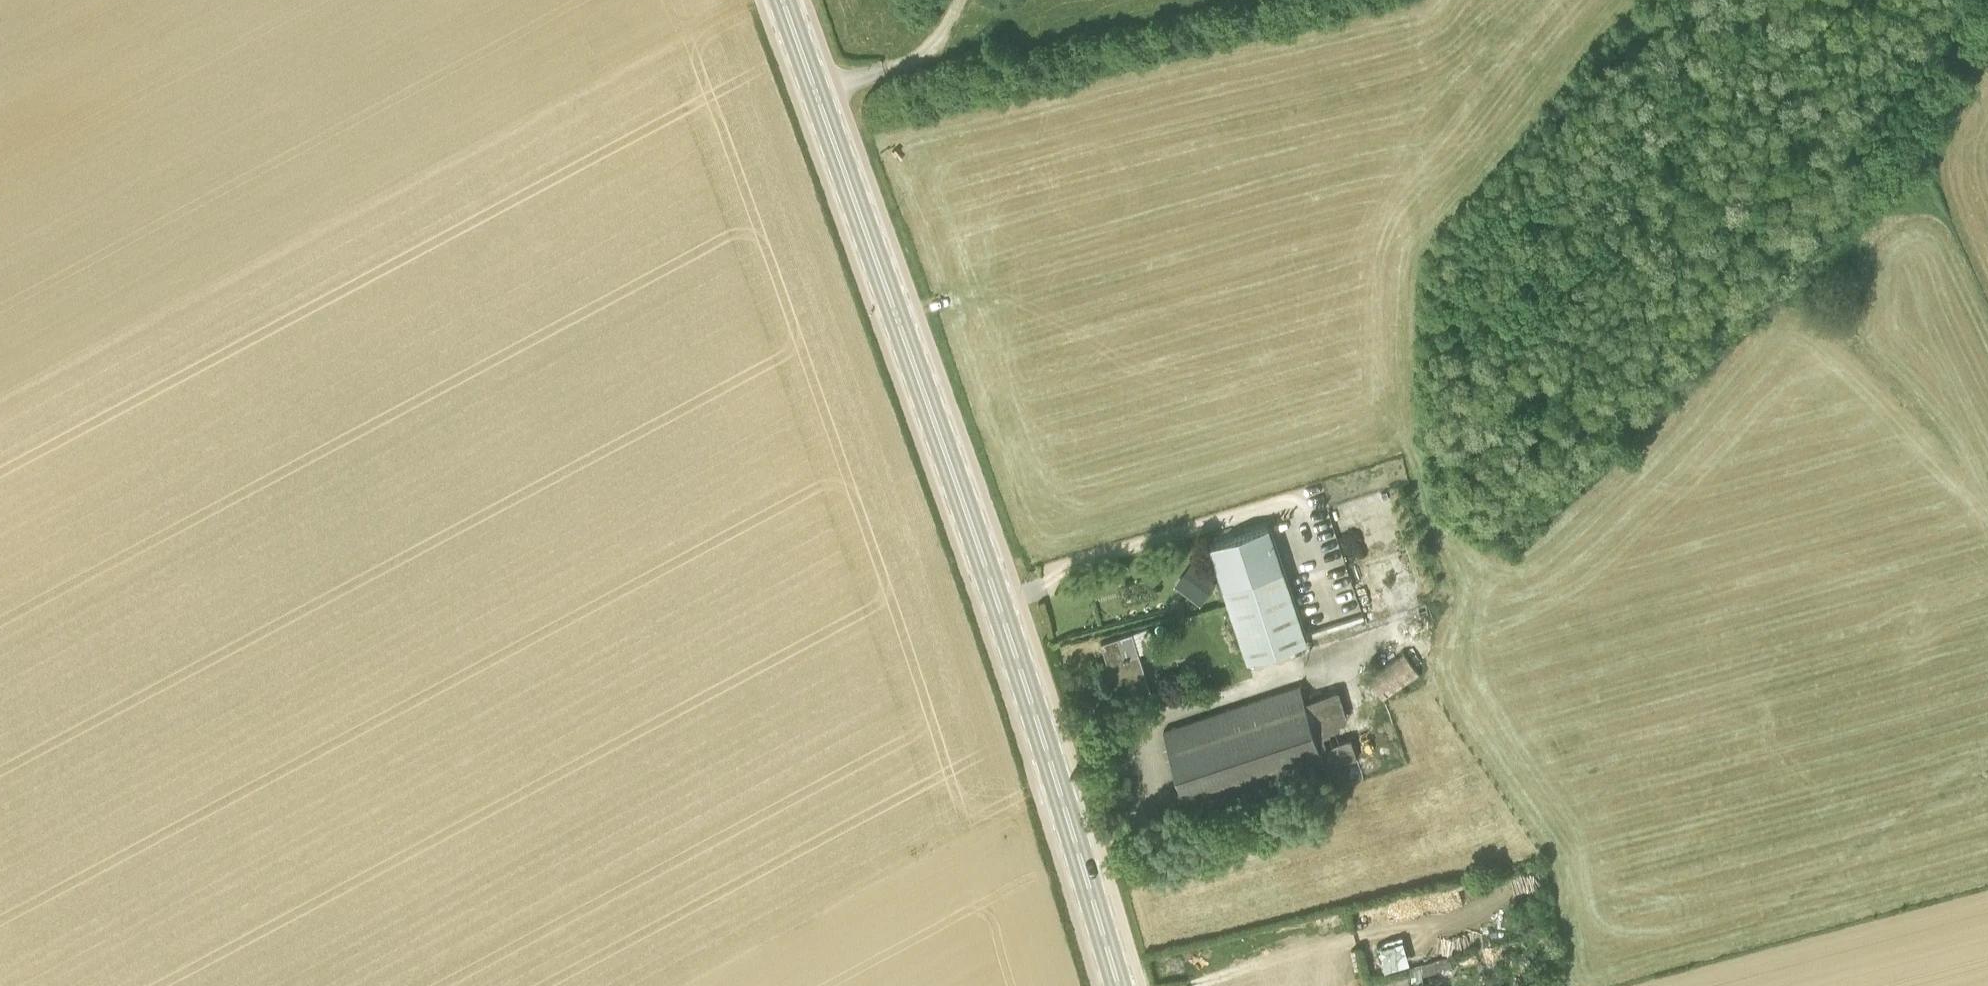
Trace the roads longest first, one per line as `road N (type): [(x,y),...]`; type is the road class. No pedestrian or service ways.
road 1 (tertiary): [(1120,985),(1004,616),(784,0)]

